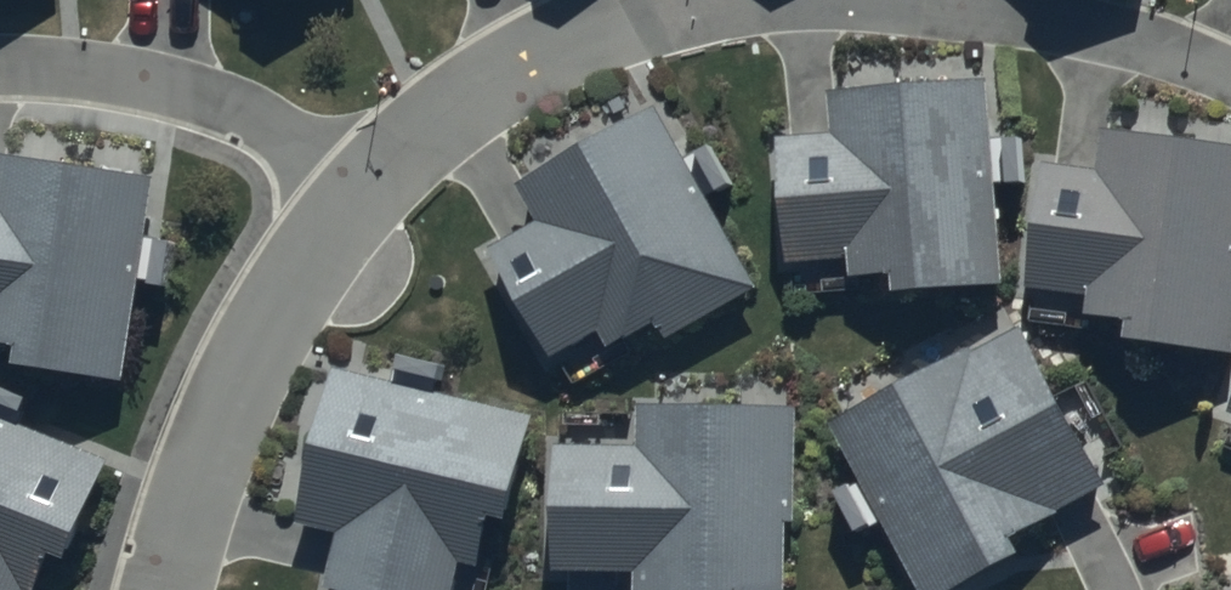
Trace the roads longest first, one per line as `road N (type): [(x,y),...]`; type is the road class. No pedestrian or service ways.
road 1 (residential): [(358,192),(247,362),(201,459),(163,589)]
road 2 (residential): [(1230,76),(1134,39),(1069,26),(844,0)]
road 3 (residential): [(358,192),(281,134),(210,98),(143,79),(0,64)]
road 4 (residential): [(674,0),(602,24),(479,86),(432,118),(358,192)]

